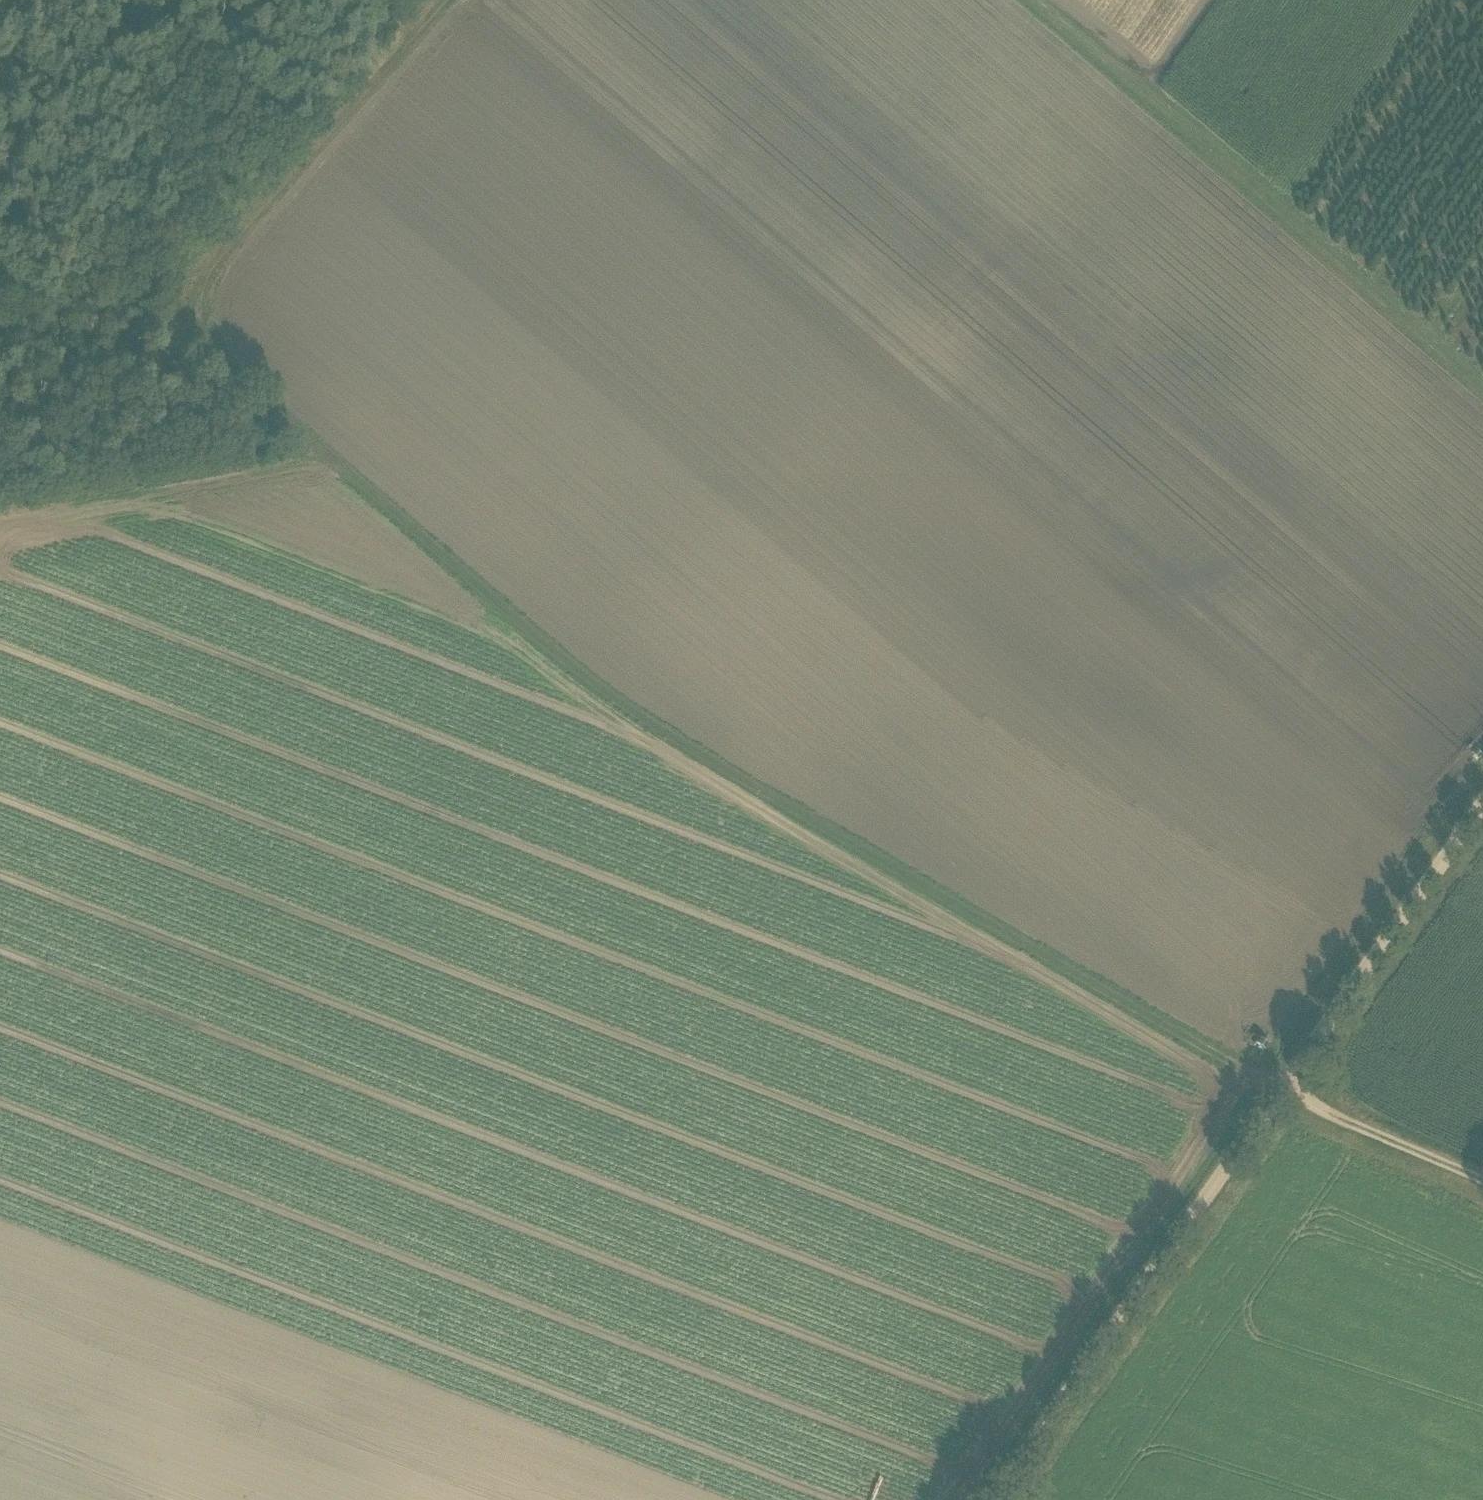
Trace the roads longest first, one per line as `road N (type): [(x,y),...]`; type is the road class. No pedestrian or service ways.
road 1 (track): [(394,55),(175,313),(634,714),(1282,1088)]
road 2 (track): [(1482,389),(1030,0)]
road 3 (track): [(993,1499),(1282,1088)]
road 4 (track): [(1282,1088),(1482,804)]
road 5 (track): [(1282,1088),(1482,1181)]

